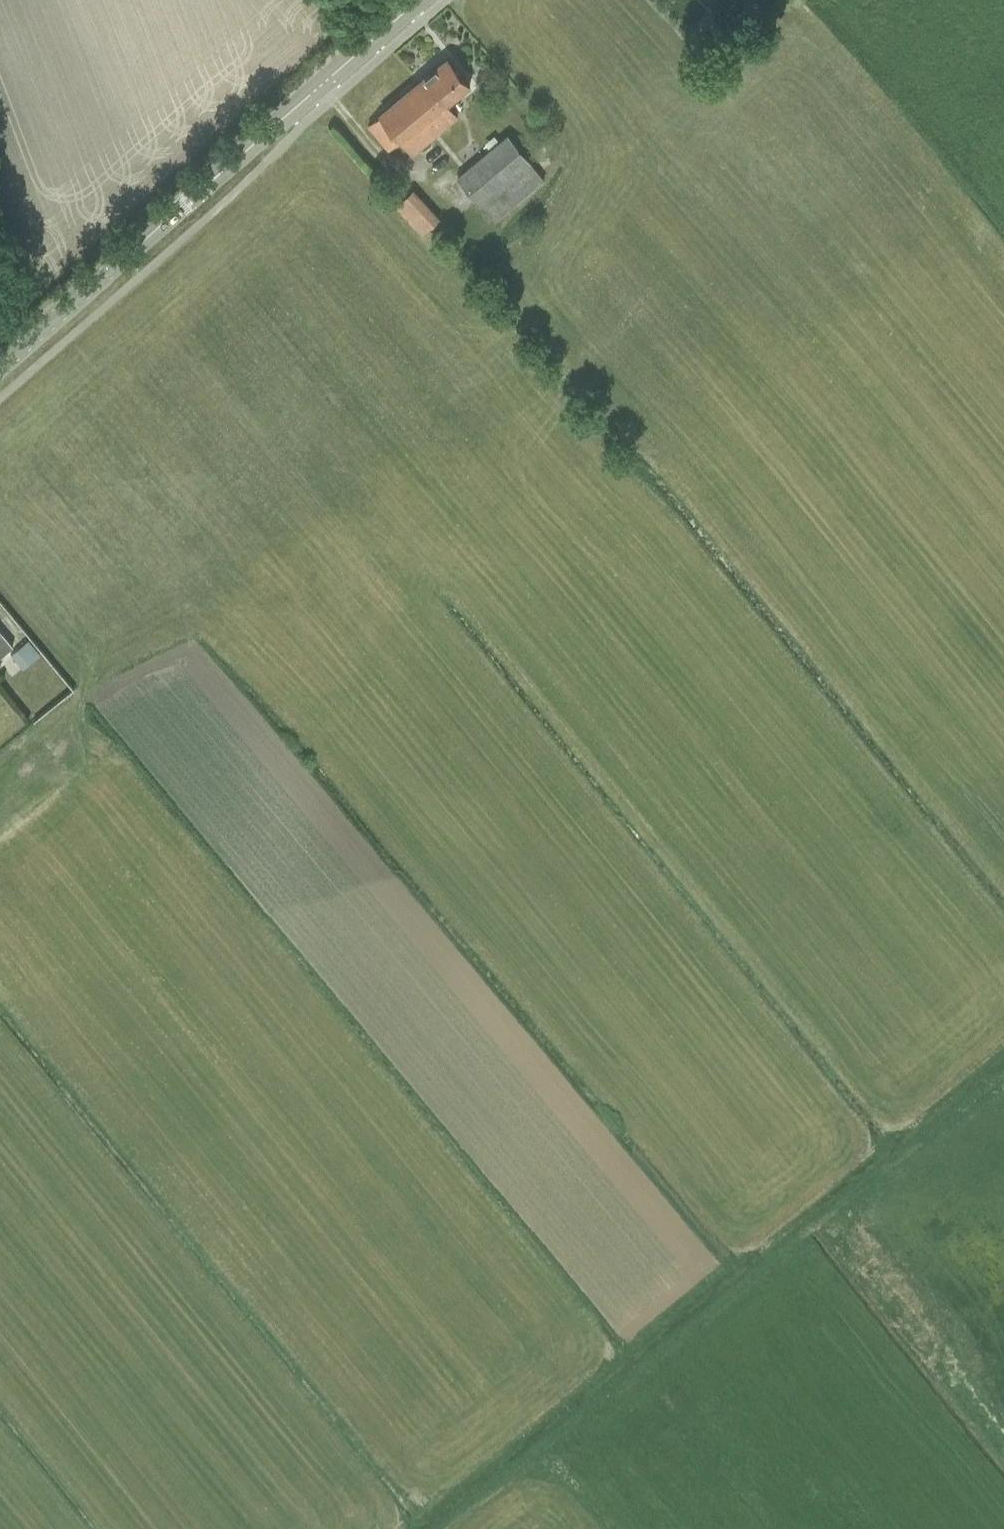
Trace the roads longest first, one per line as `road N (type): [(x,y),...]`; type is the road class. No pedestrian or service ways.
road 1 (unclassified): [(0,367),(420,0)]

